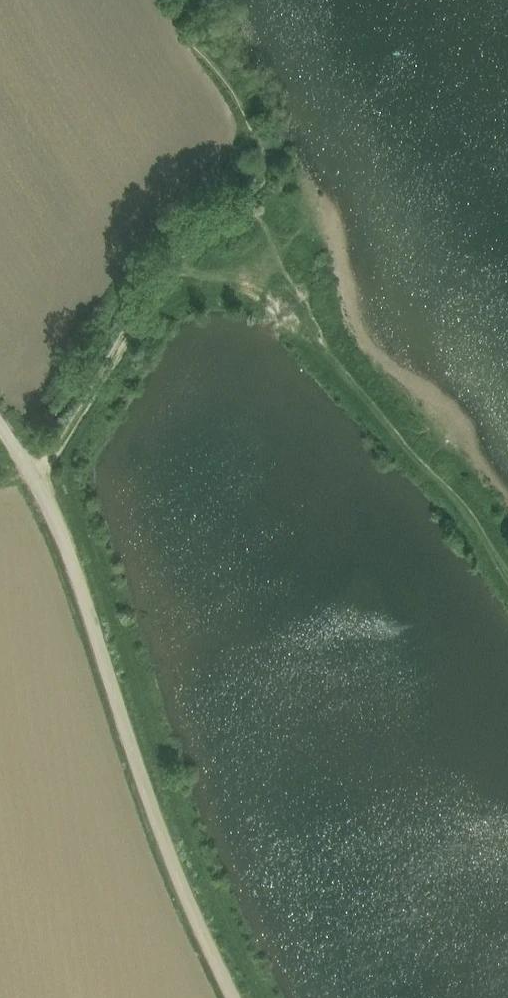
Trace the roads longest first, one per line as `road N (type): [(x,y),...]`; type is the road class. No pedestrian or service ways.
road 1 (unclassified): [(235,997),(186,894),(132,750),(66,532),(0,417)]

